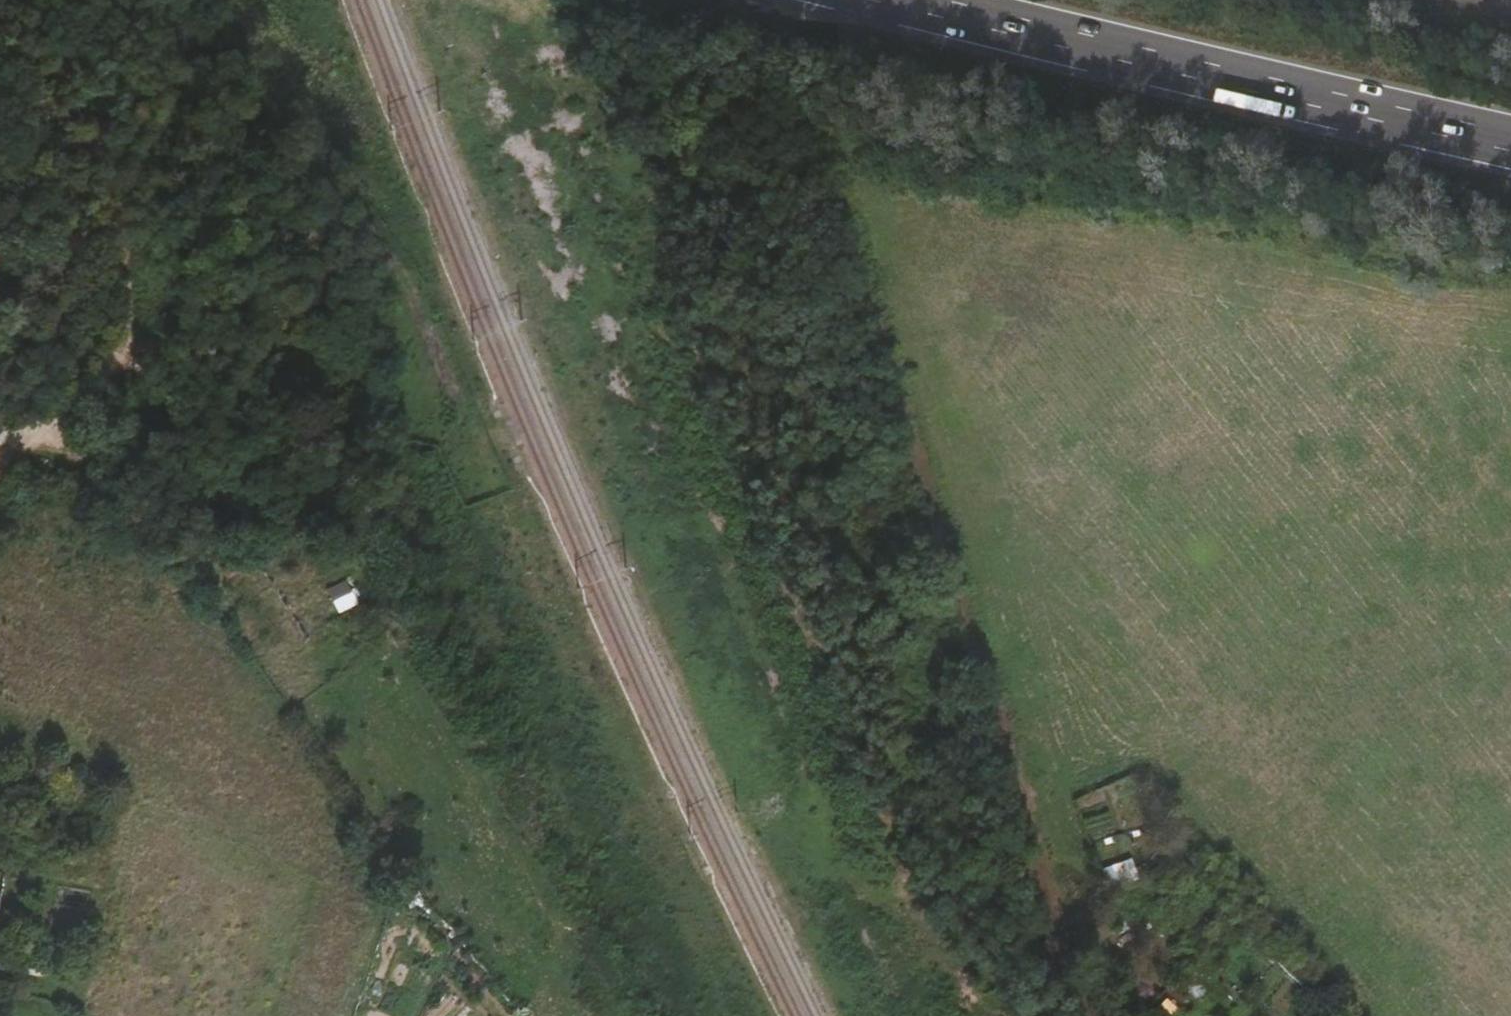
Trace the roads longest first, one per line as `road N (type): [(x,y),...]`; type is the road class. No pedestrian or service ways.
road 1 (motorway): [(912,0),(1510,141)]
road 2 (track): [(200,0),(328,187),(401,275),(497,491)]
road 3 (track): [(0,464),(19,435),(67,406),(124,320),(118,211),(83,85),(0,5)]
road 4 (track): [(974,601),(1085,1015)]
road 5 (track): [(0,147),(27,194),(49,287),(41,320),(0,363)]

